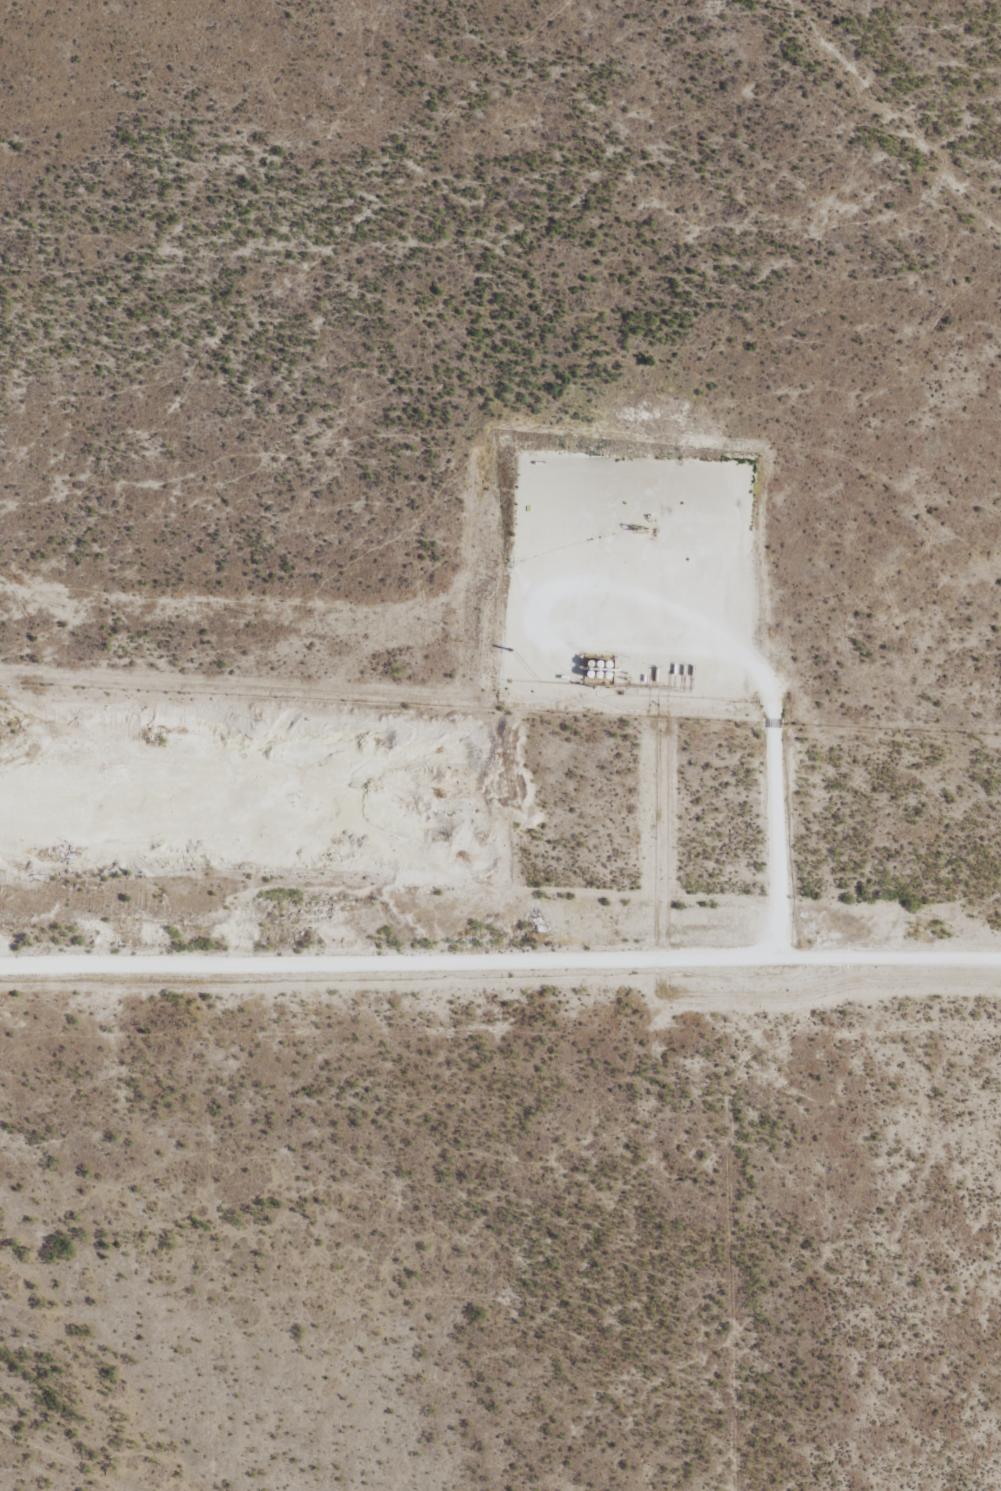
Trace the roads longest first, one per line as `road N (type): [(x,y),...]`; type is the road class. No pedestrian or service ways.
road 1 (track): [(0,961),(1000,946)]

